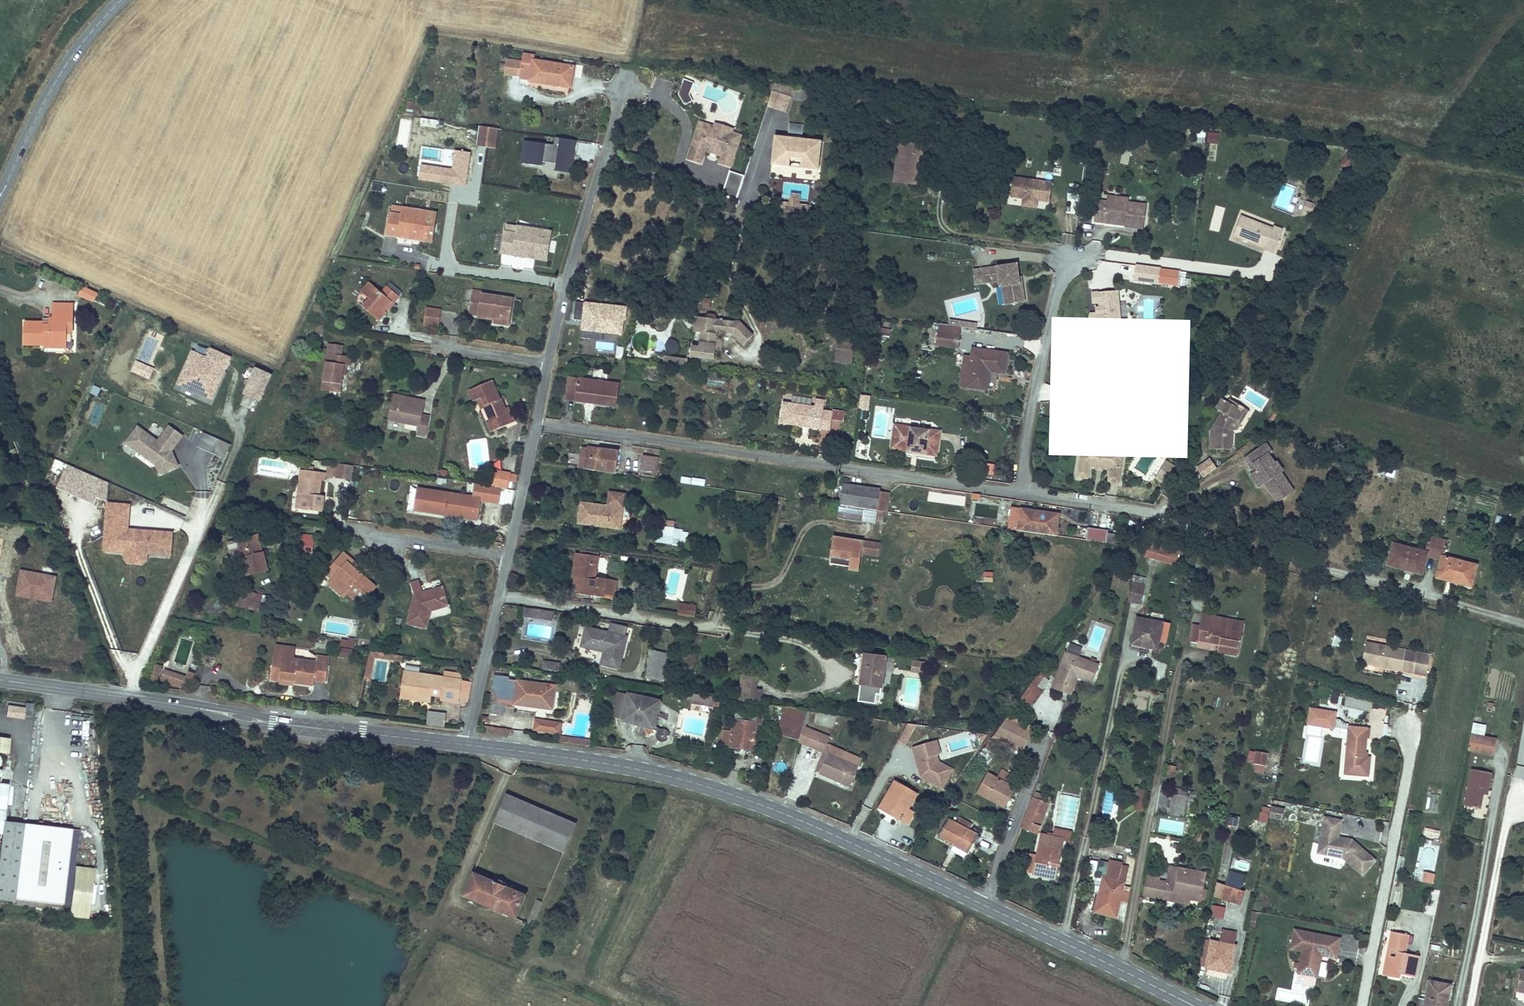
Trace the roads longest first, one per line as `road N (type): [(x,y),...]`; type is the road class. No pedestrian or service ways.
road 1 (secondary): [(467,744),(646,767),(779,808),(984,905)]
road 2 (residential): [(1019,489),(538,424)]
road 3 (residential): [(623,89),(566,278),(538,424)]
road 4 (secondary): [(135,697),(273,723),(467,744)]
road 5 (residential): [(1147,507),(1467,600)]
road 6 (unclassified): [(1359,1005),(1413,726)]
road 7 (residential): [(1072,256),(1057,279),(1019,489)]
road 8 (secondary): [(984,905),(1196,1005)]
road 9 (tertiary): [(120,0),(67,61),(0,197)]
road 10 (unclassified): [(500,593),(716,624)]
road 11 (unclassified): [(1469,1005),(1505,826),(1523,797)]
road 12 (unclassified): [(204,521),(135,697)]
road 13 (residential): [(1043,746),(984,905)]
road 14 (residential): [(500,593),(467,744)]
road 15 (unclassified): [(509,555),(360,531)]
road 16 (secondary): [(0,679),(135,697)]
road 17 (residential): [(538,424),(509,555)]
road 18 (residential): [(1147,507),(1019,489)]

